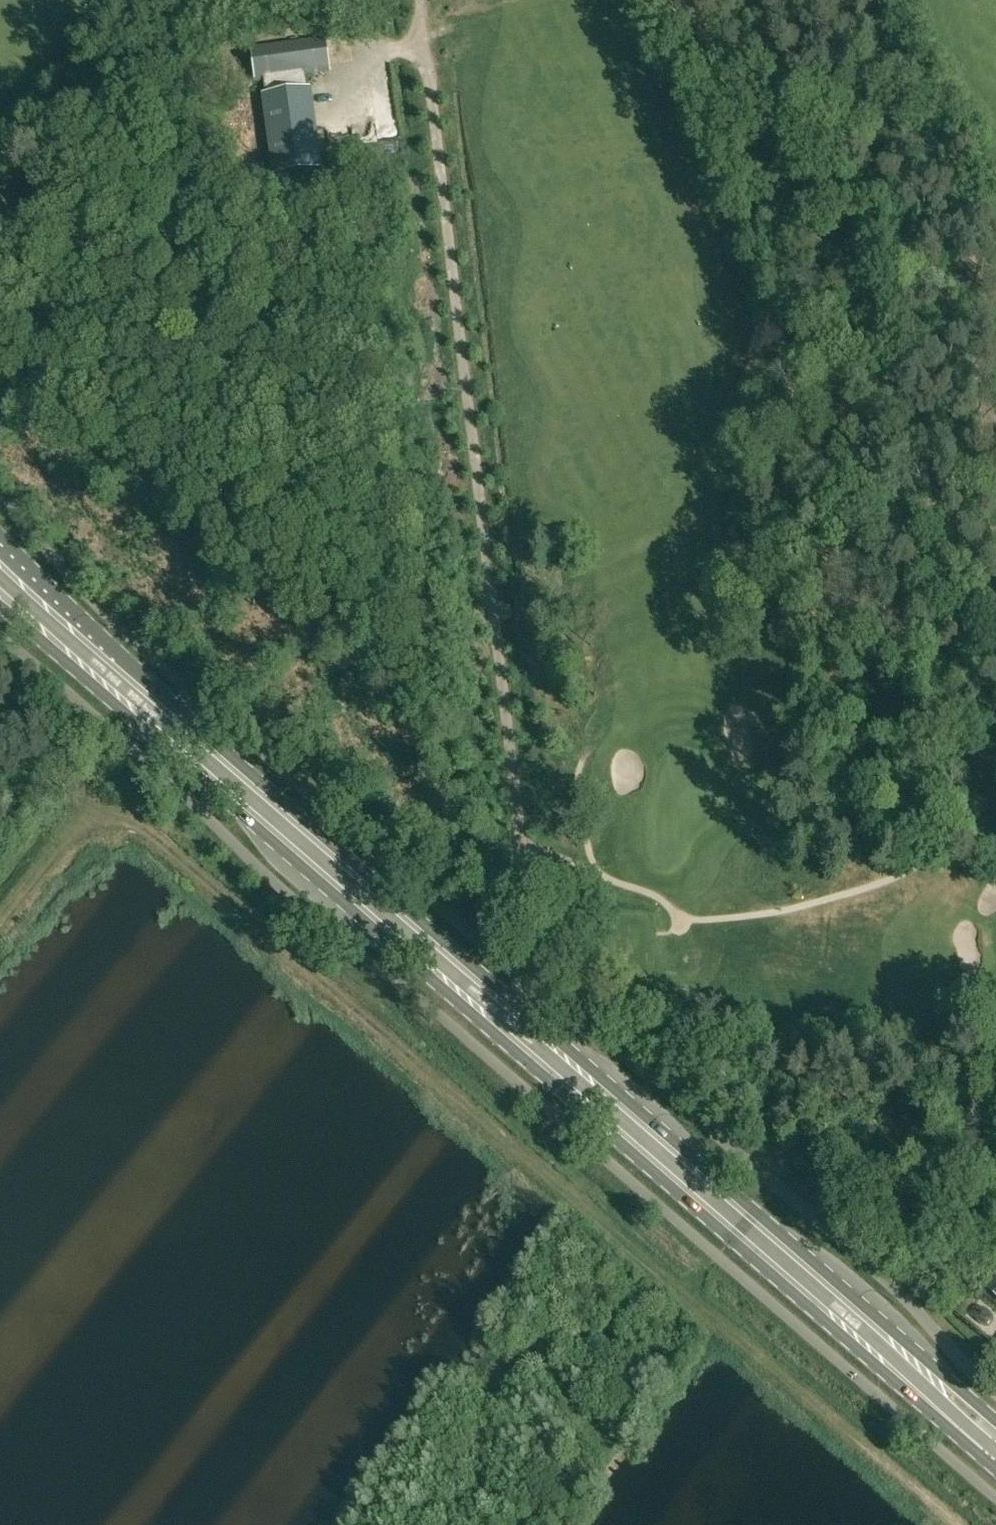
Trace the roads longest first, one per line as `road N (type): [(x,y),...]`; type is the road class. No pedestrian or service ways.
road 1 (primary): [(995,1420),(0,543)]
road 2 (primary): [(0,606),(995,1470)]

